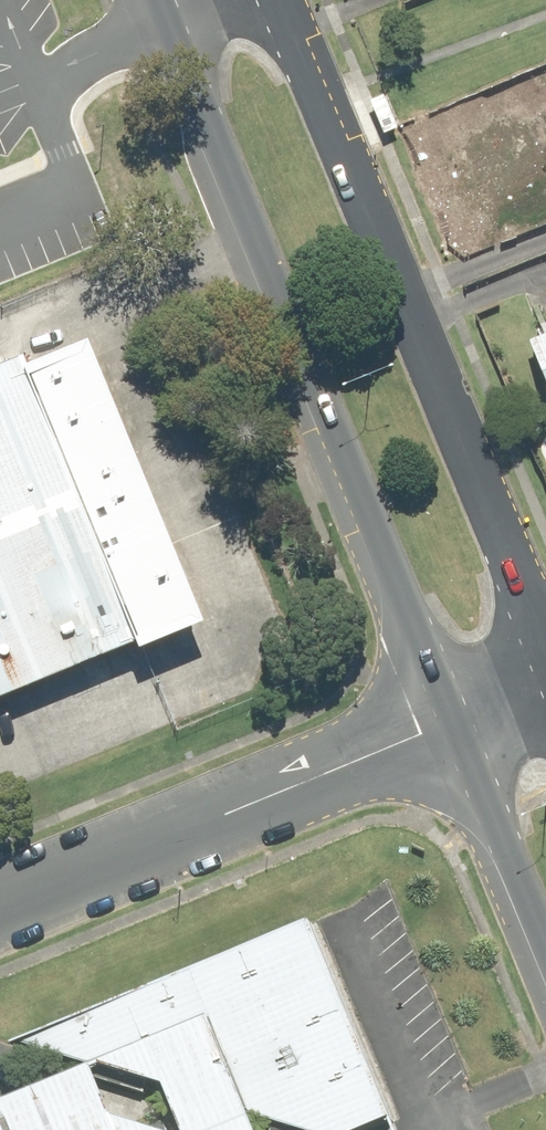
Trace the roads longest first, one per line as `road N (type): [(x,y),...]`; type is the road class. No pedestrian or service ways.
road 1 (secondary): [(448,727),(154,0)]
road 2 (secondary): [(284,0),(545,634)]
road 3 (tertiary): [(448,727),(0,910)]
road 4 (secondary): [(545,962),(448,727)]

